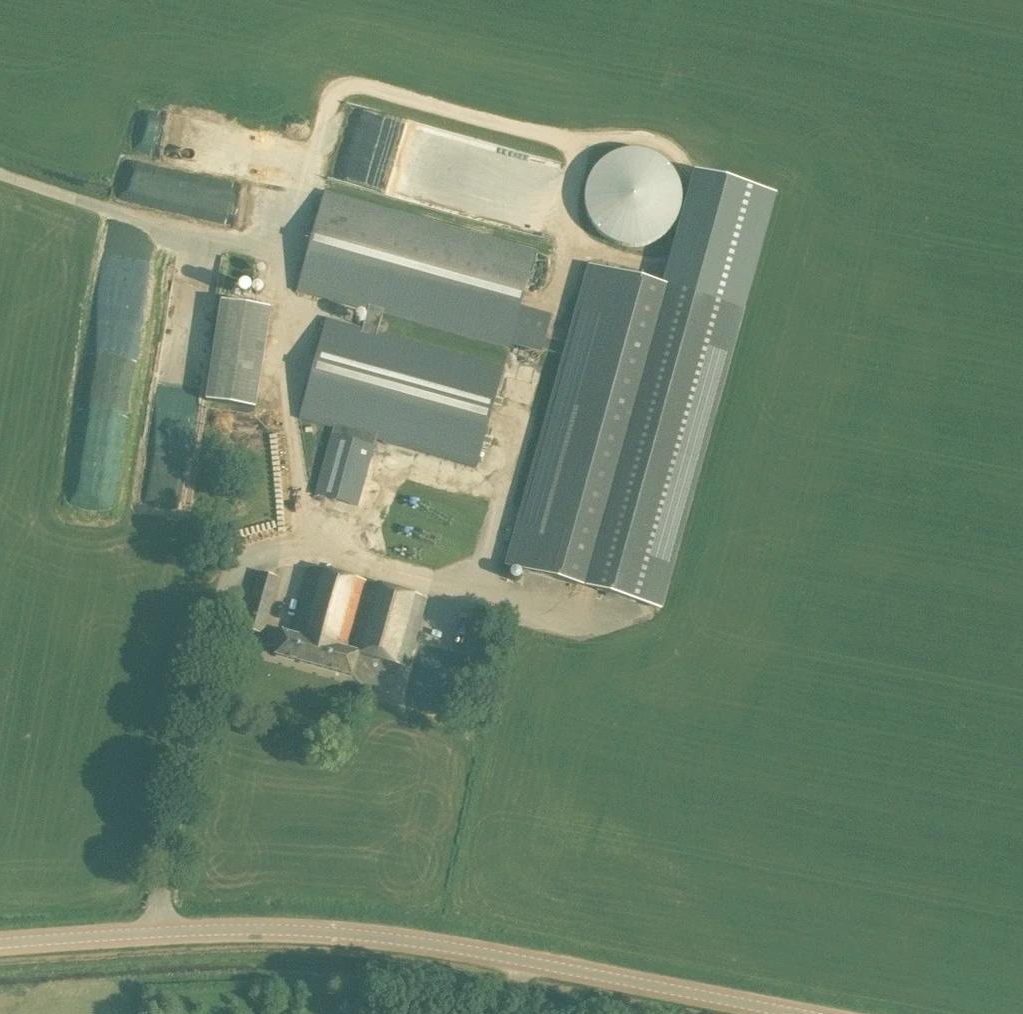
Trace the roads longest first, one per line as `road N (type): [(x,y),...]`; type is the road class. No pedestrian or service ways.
road 1 (tertiary): [(802,1013),(433,940),(356,932),(277,927),(0,941)]

